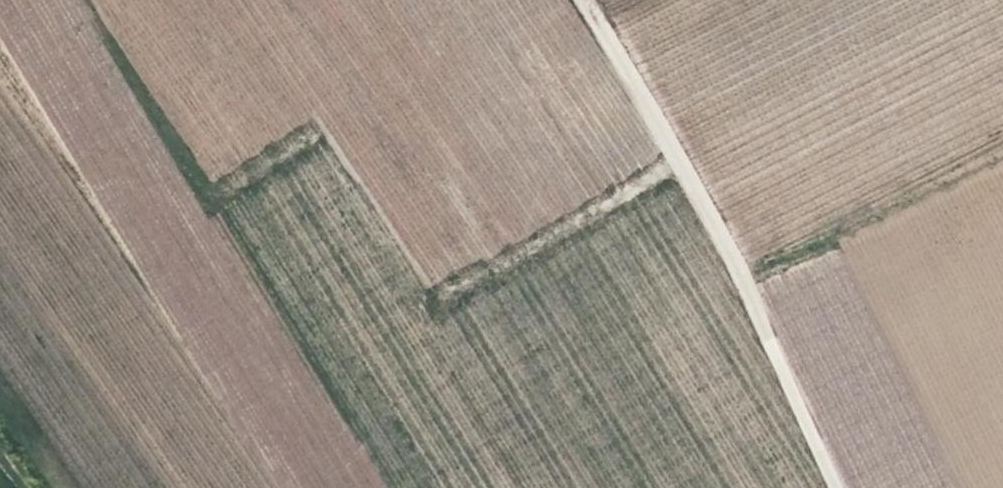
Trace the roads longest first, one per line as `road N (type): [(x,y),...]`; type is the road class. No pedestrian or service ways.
road 1 (track): [(842,487),(677,155),(583,0)]

